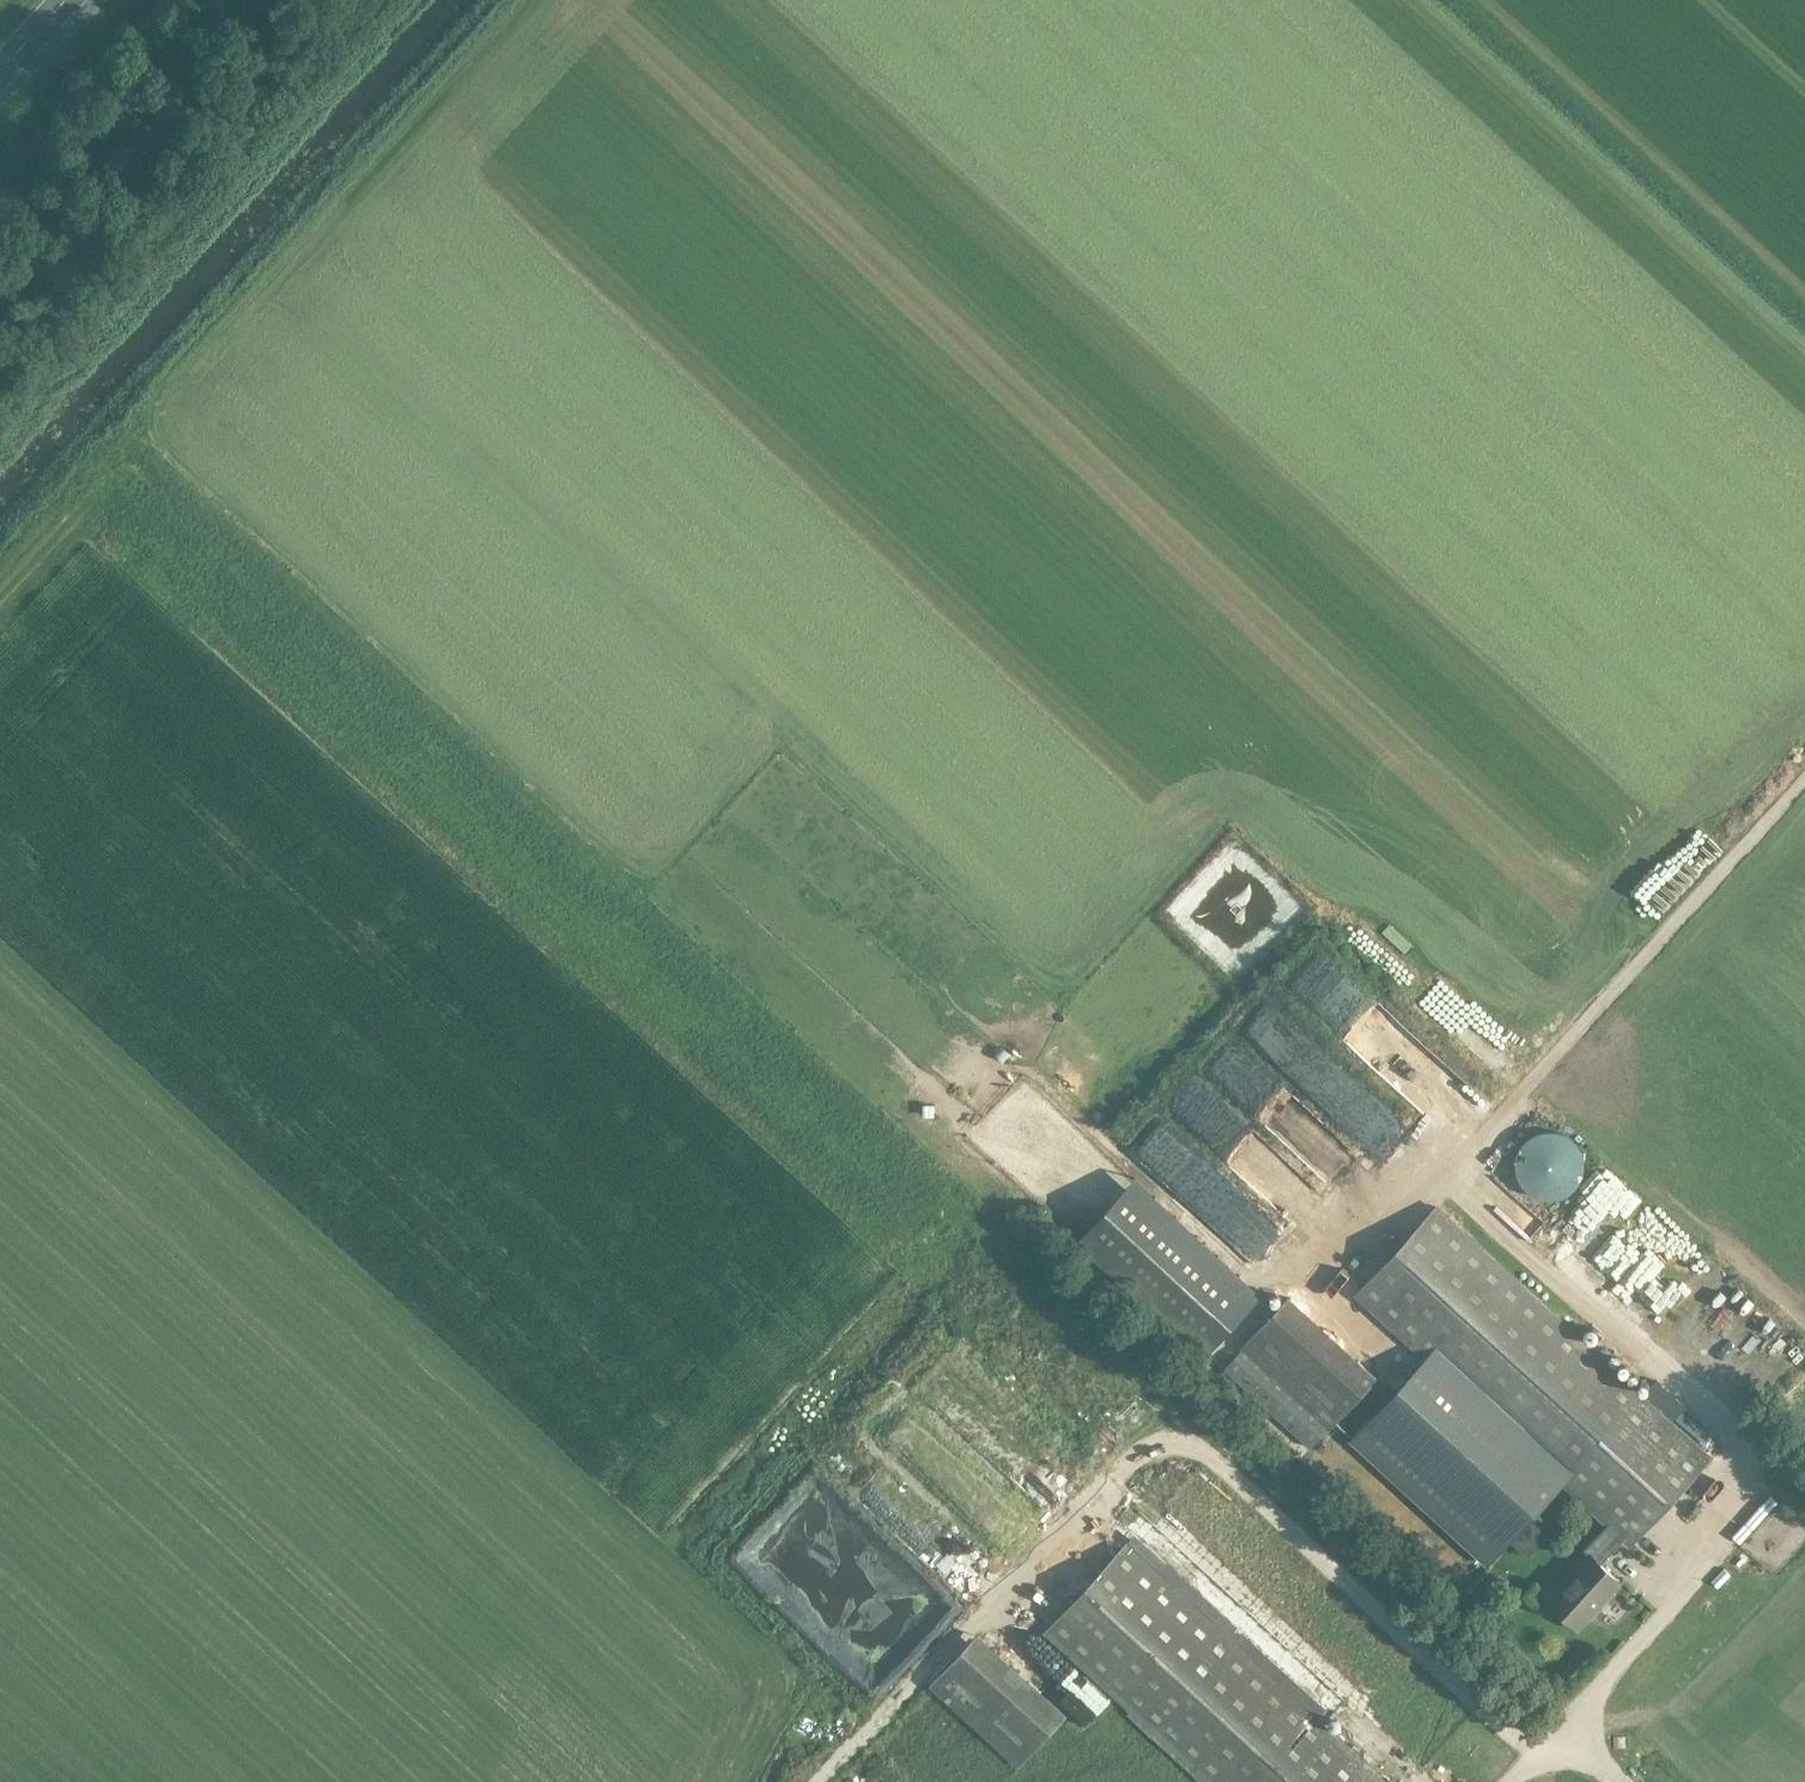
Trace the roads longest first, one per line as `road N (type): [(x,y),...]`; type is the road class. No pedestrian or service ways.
road 1 (track): [(1804,787),(1464,1162)]

